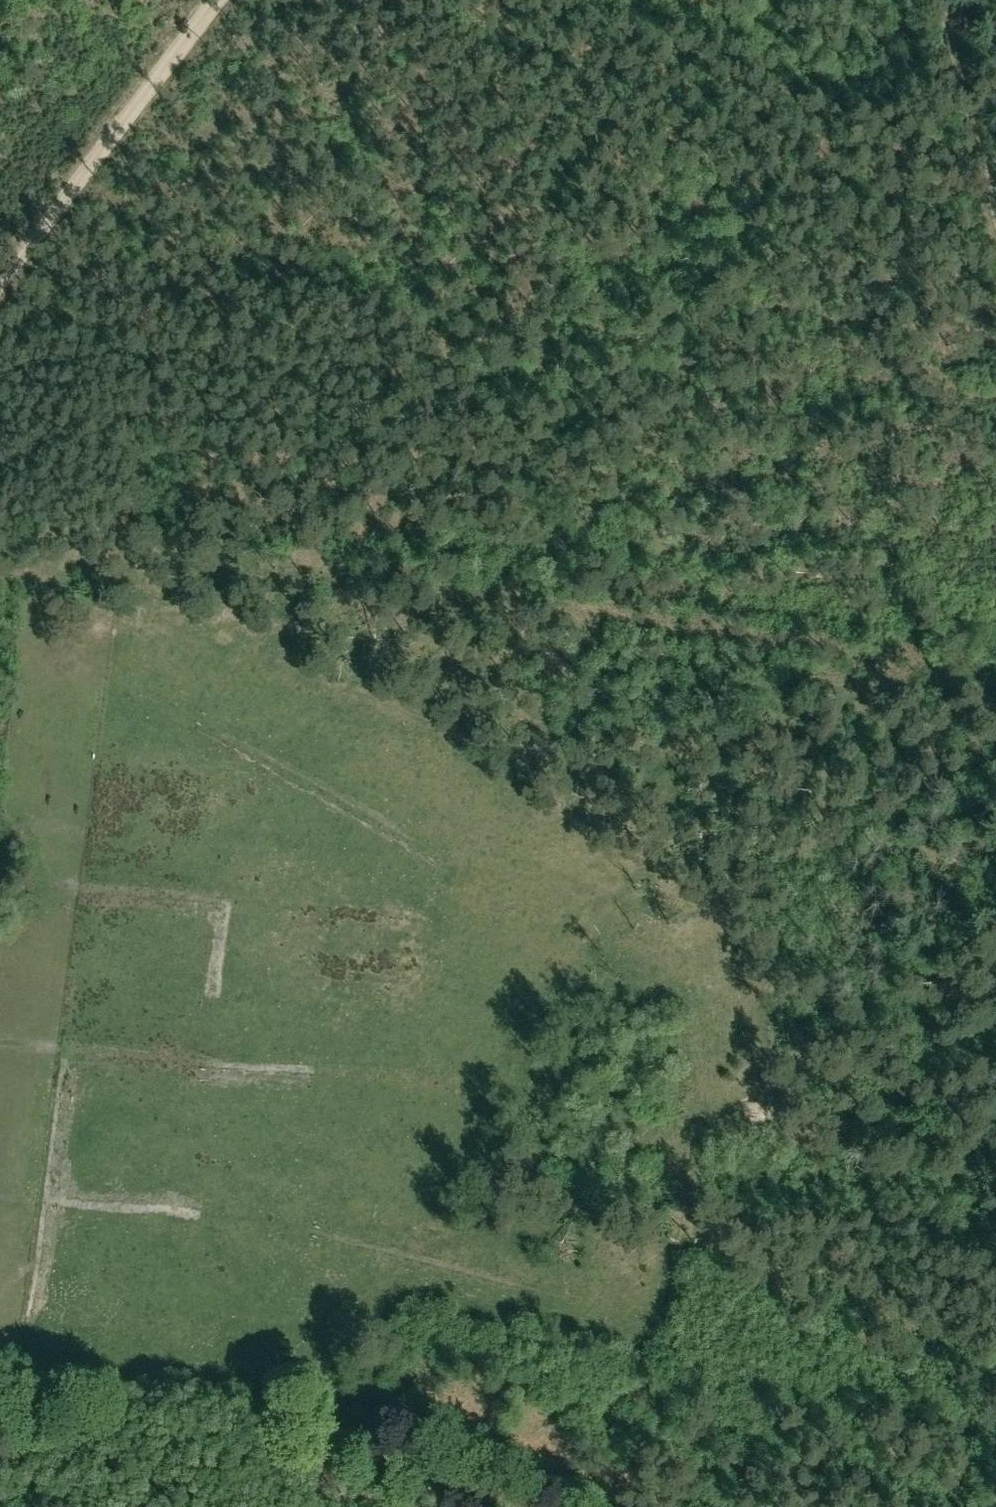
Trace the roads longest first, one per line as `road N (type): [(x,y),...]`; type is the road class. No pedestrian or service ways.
road 1 (track): [(0,277),(216,0)]
road 2 (track): [(514,1506),(362,1449),(349,1453),(315,1506)]
road 3 (track): [(995,214),(944,0)]

